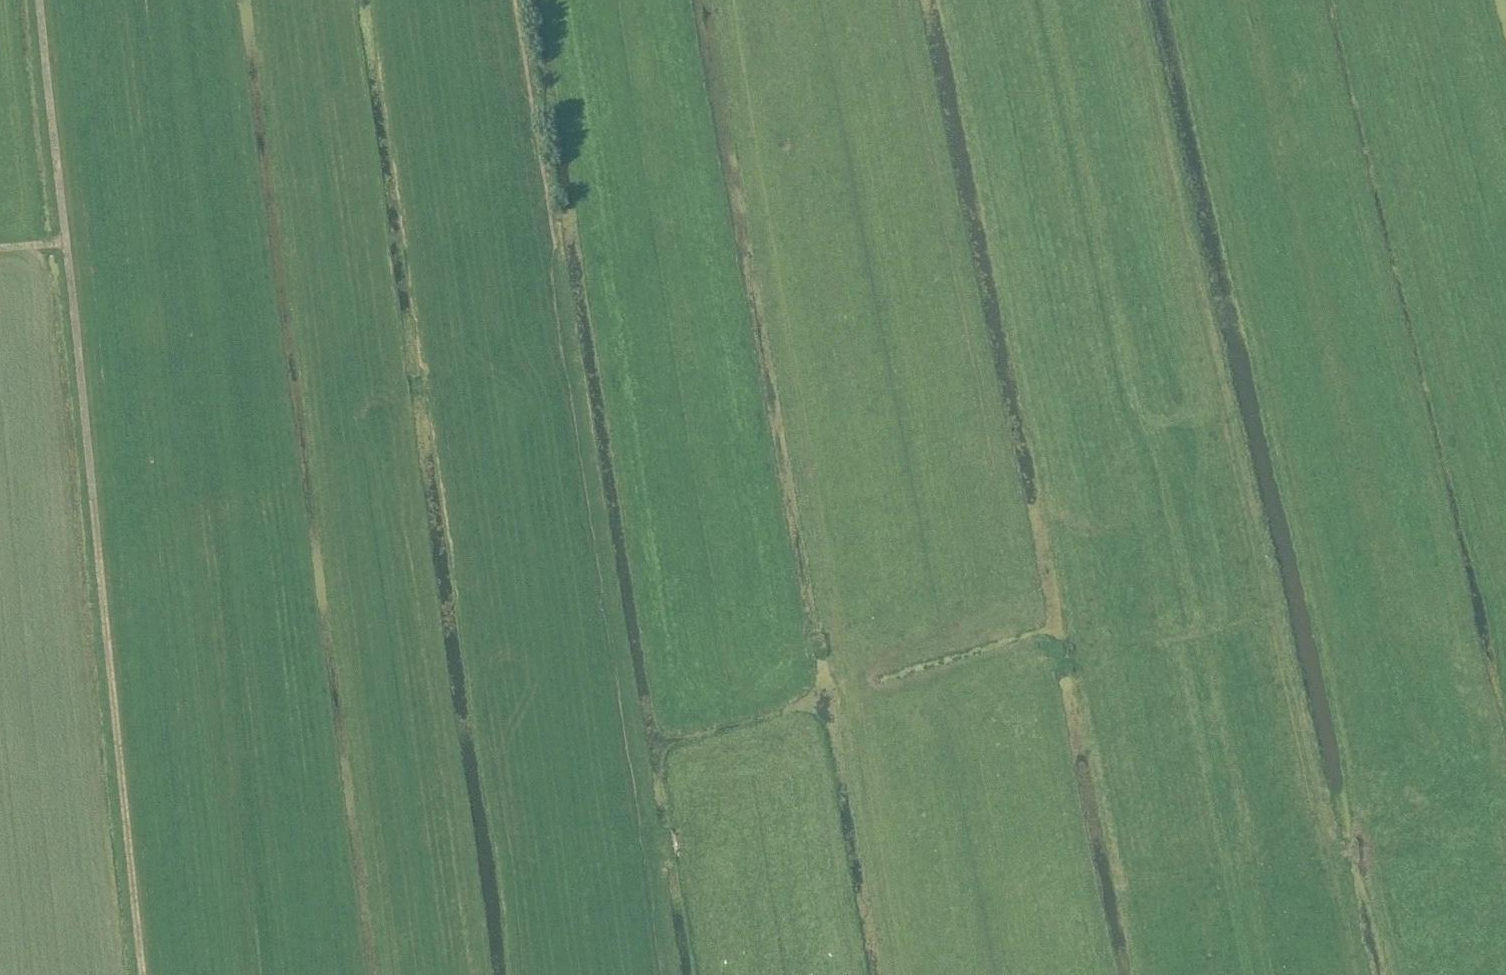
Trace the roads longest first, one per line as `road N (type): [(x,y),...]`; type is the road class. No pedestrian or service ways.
road 1 (track): [(144,974),(40,0)]

